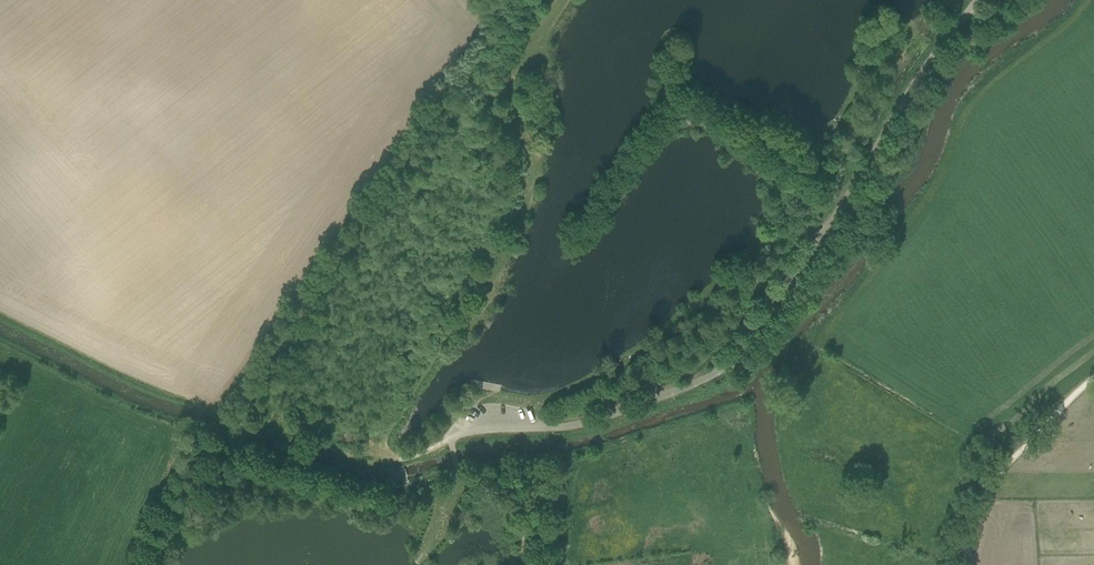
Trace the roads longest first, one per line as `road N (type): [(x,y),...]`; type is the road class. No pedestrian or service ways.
road 1 (track): [(959,564),(987,490),(1093,378)]

